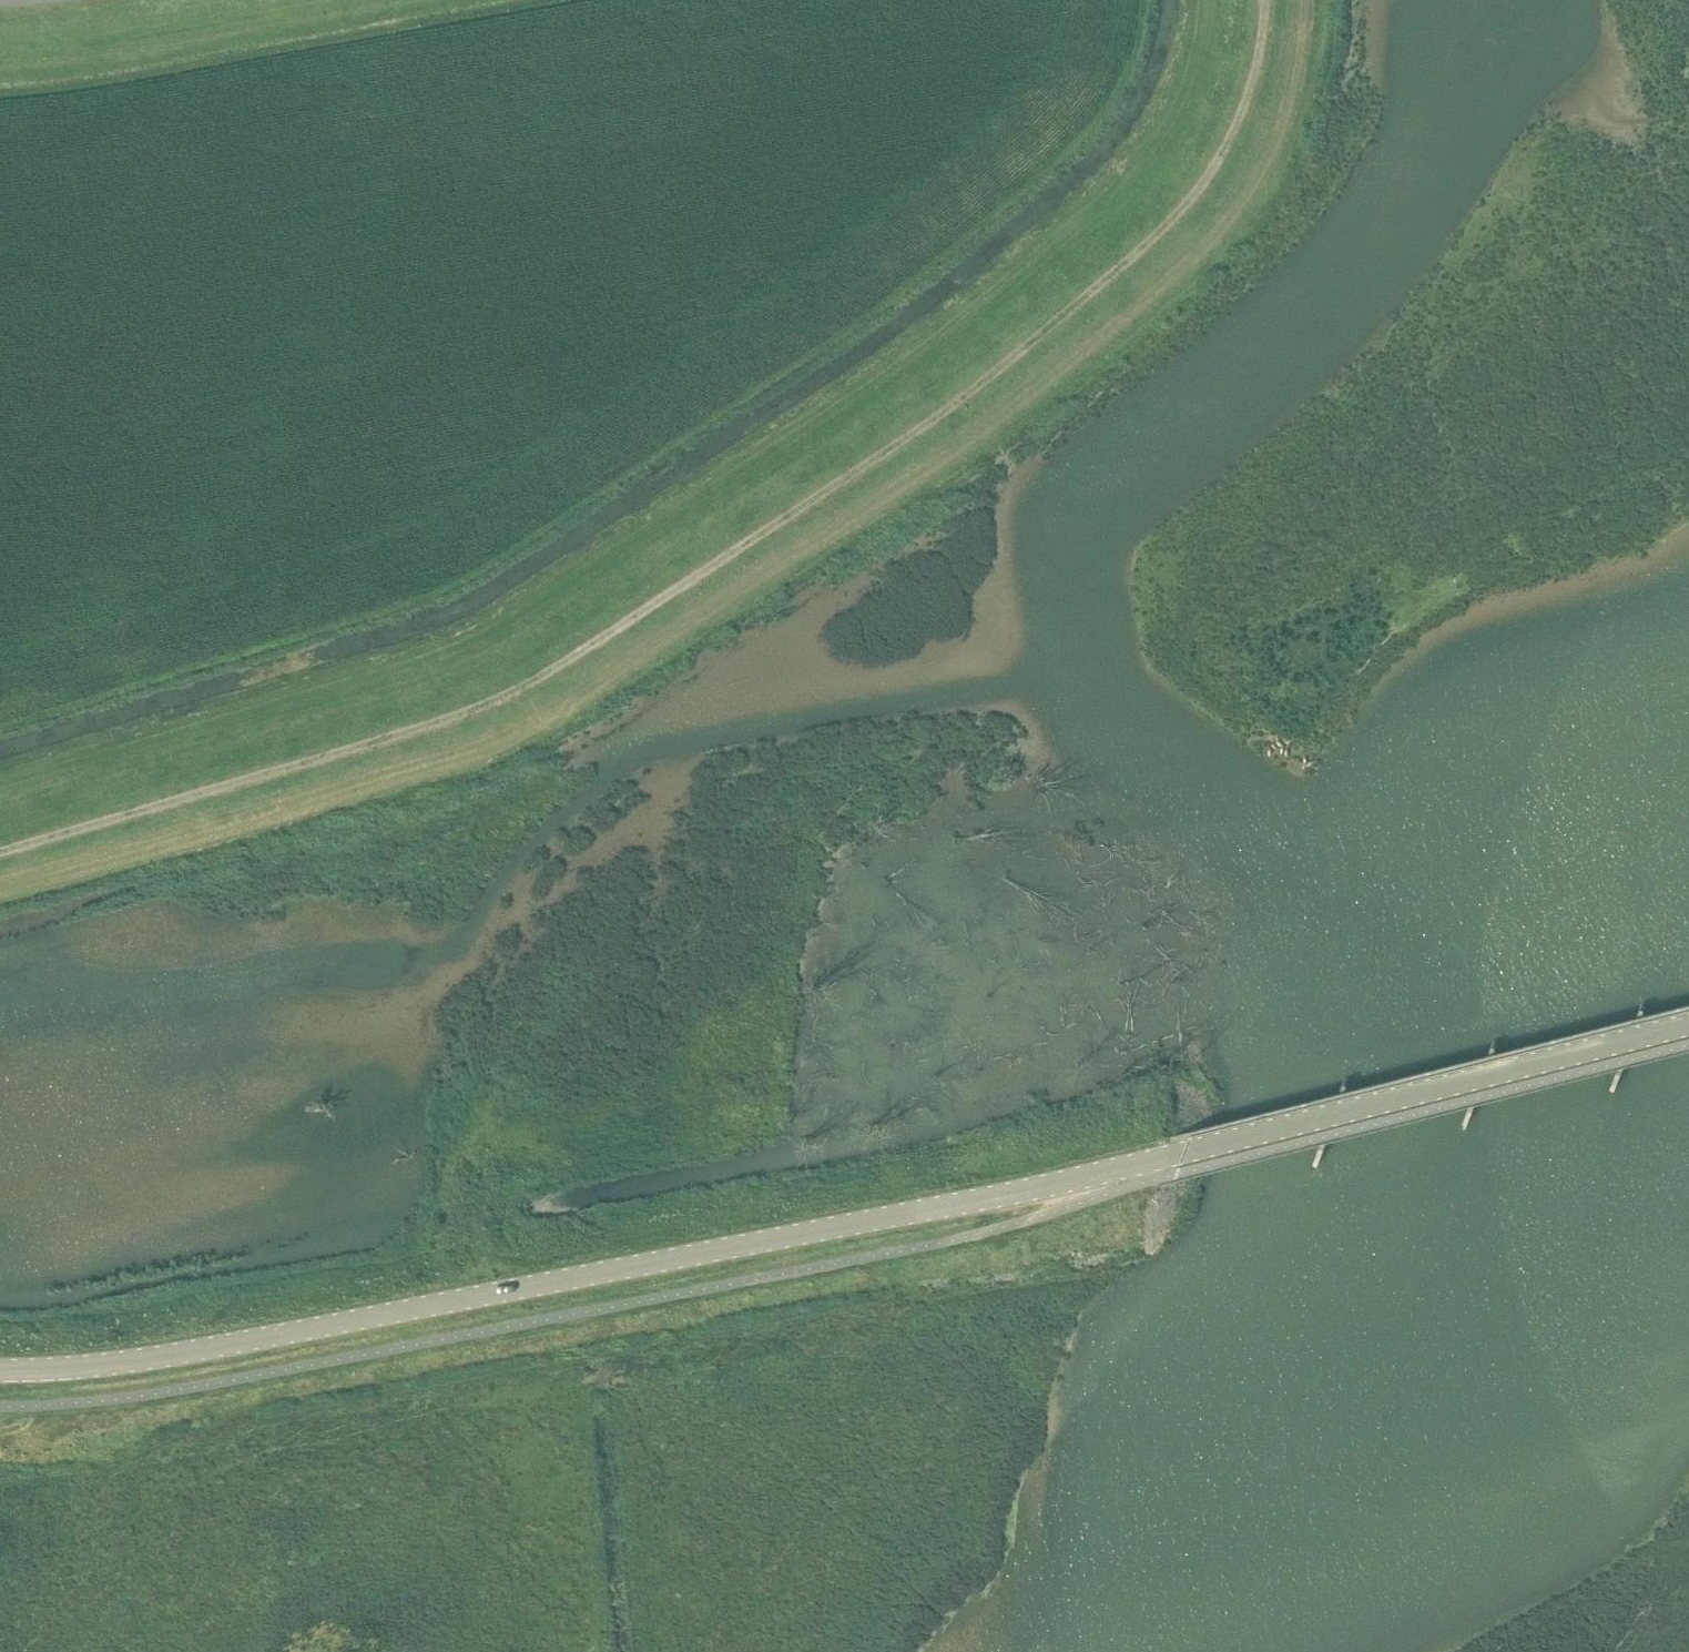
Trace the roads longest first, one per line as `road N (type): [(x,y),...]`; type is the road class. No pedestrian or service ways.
road 1 (track): [(1264,0),(1241,114),(1211,177),(1147,252),(857,469),(641,611),(485,699),(0,850)]
road 2 (secondary): [(0,1366),(132,1362),(536,1290),(1171,1151)]
road 3 (secondary): [(1688,1021),(1171,1151)]

